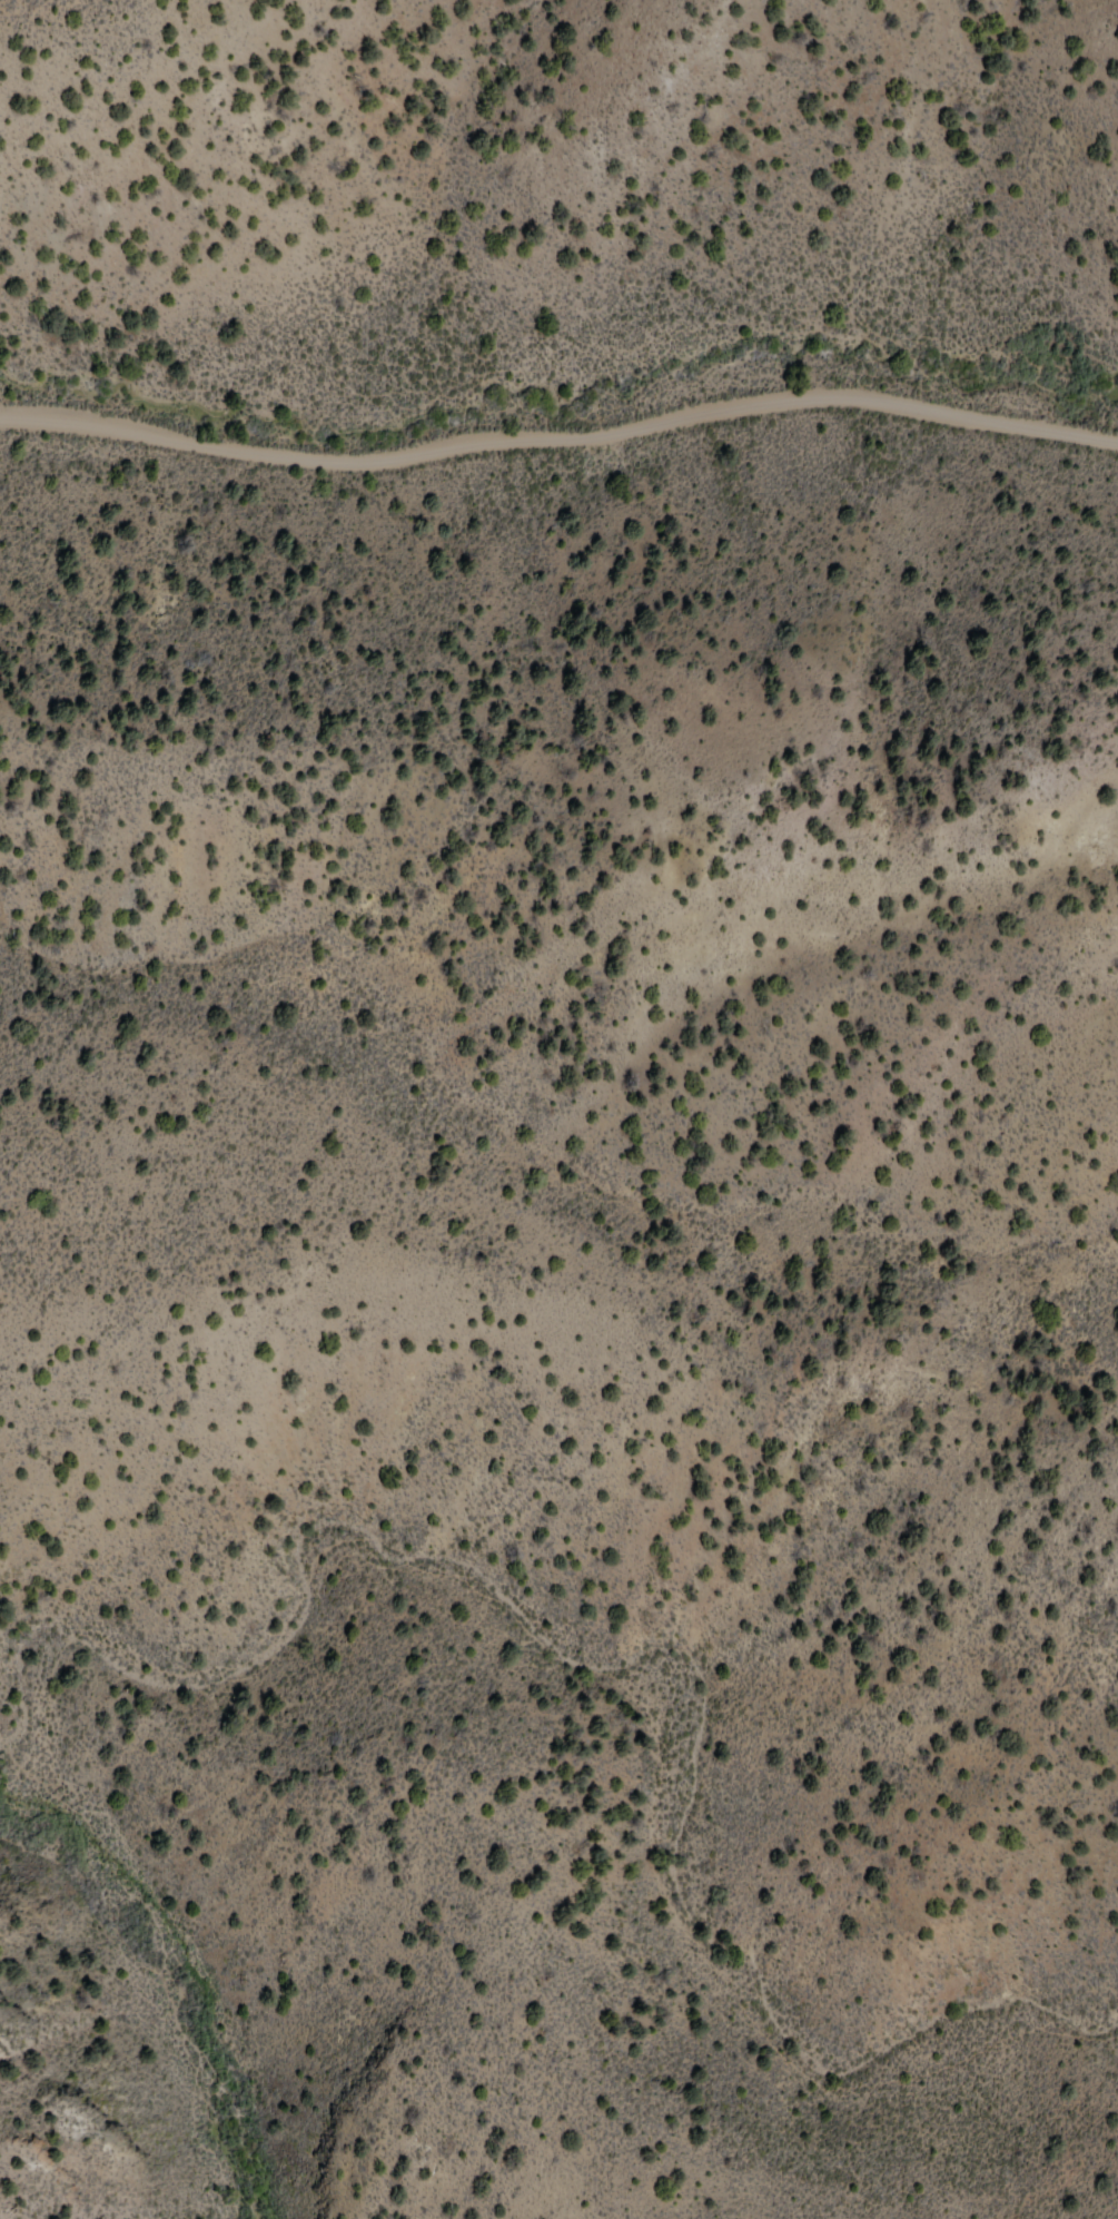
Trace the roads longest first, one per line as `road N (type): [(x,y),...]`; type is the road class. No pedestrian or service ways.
road 1 (residential): [(0,424),(325,469),(607,442),(711,414),(827,405),(1117,446)]

